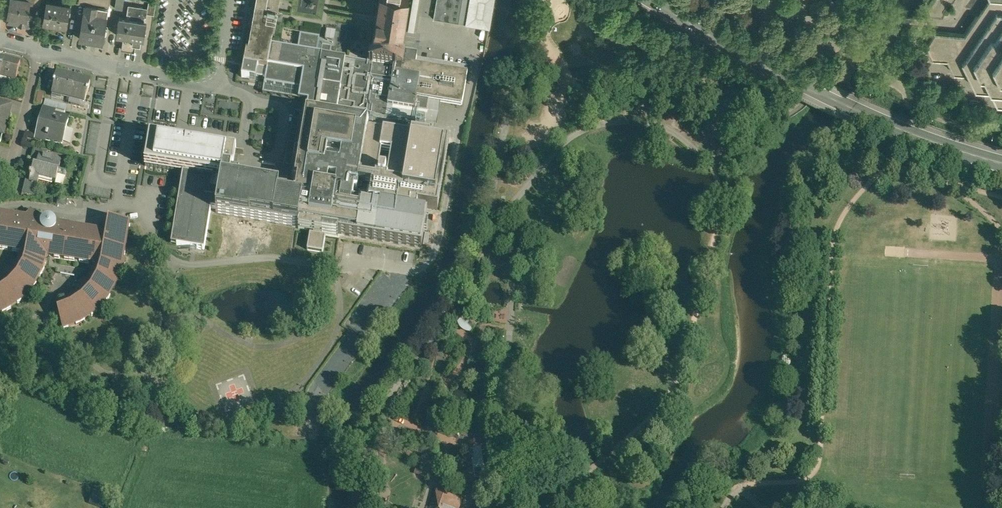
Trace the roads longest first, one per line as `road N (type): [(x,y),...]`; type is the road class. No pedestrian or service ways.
road 1 (secondary): [(654,0),(838,103),(1001,164)]
road 2 (residential): [(42,50),(208,81),(216,75),(228,0)]

